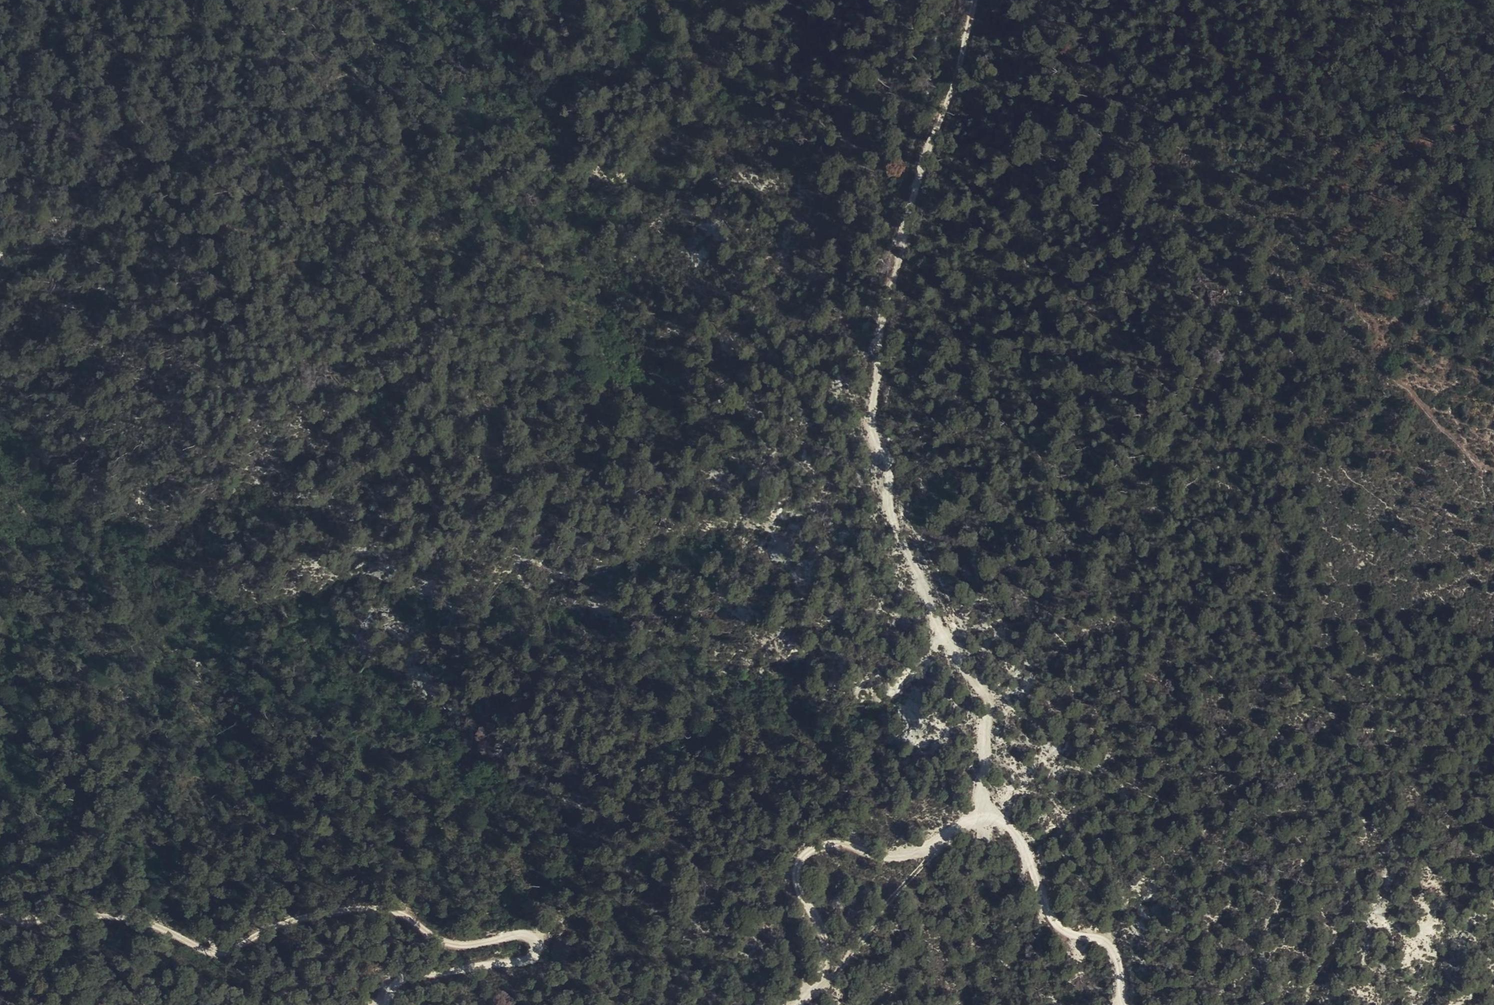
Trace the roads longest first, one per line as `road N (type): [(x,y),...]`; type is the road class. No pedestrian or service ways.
road 1 (track): [(988,809),(981,691),(939,630),(892,503),(878,439),(878,355),(973,0)]
road 2 (track): [(391,1004),(407,981),(532,960),(544,946),(528,934),(464,945),(386,908),(284,924),(234,954),(215,956),(129,916),(0,920)]
road 3 (track): [(988,809),(906,855),(837,844),(815,848),(800,862),(799,881),(828,936),(827,981),(792,1004)]
road 4 (track): [(1129,1004),(1115,954),(1100,936),(1072,935),(1052,920),(1025,850),(988,809)]

